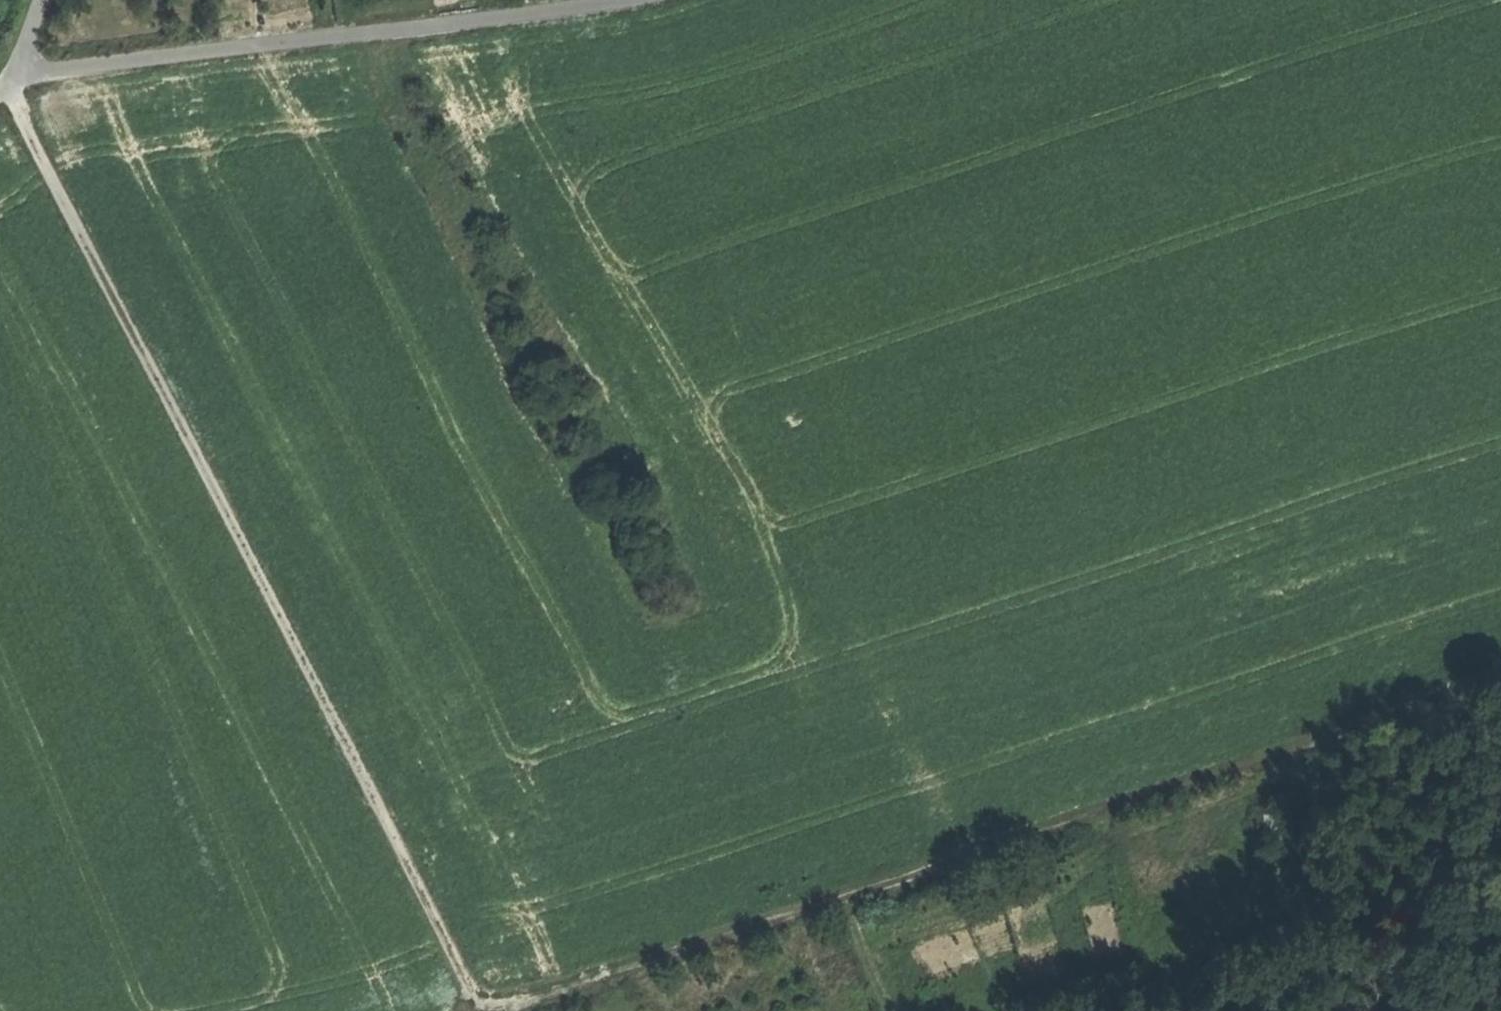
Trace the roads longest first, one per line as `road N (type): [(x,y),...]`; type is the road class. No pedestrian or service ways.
road 1 (track): [(489,1009),(520,1006),(1248,763),(1500,688)]
road 2 (track): [(6,81),(489,1009)]

